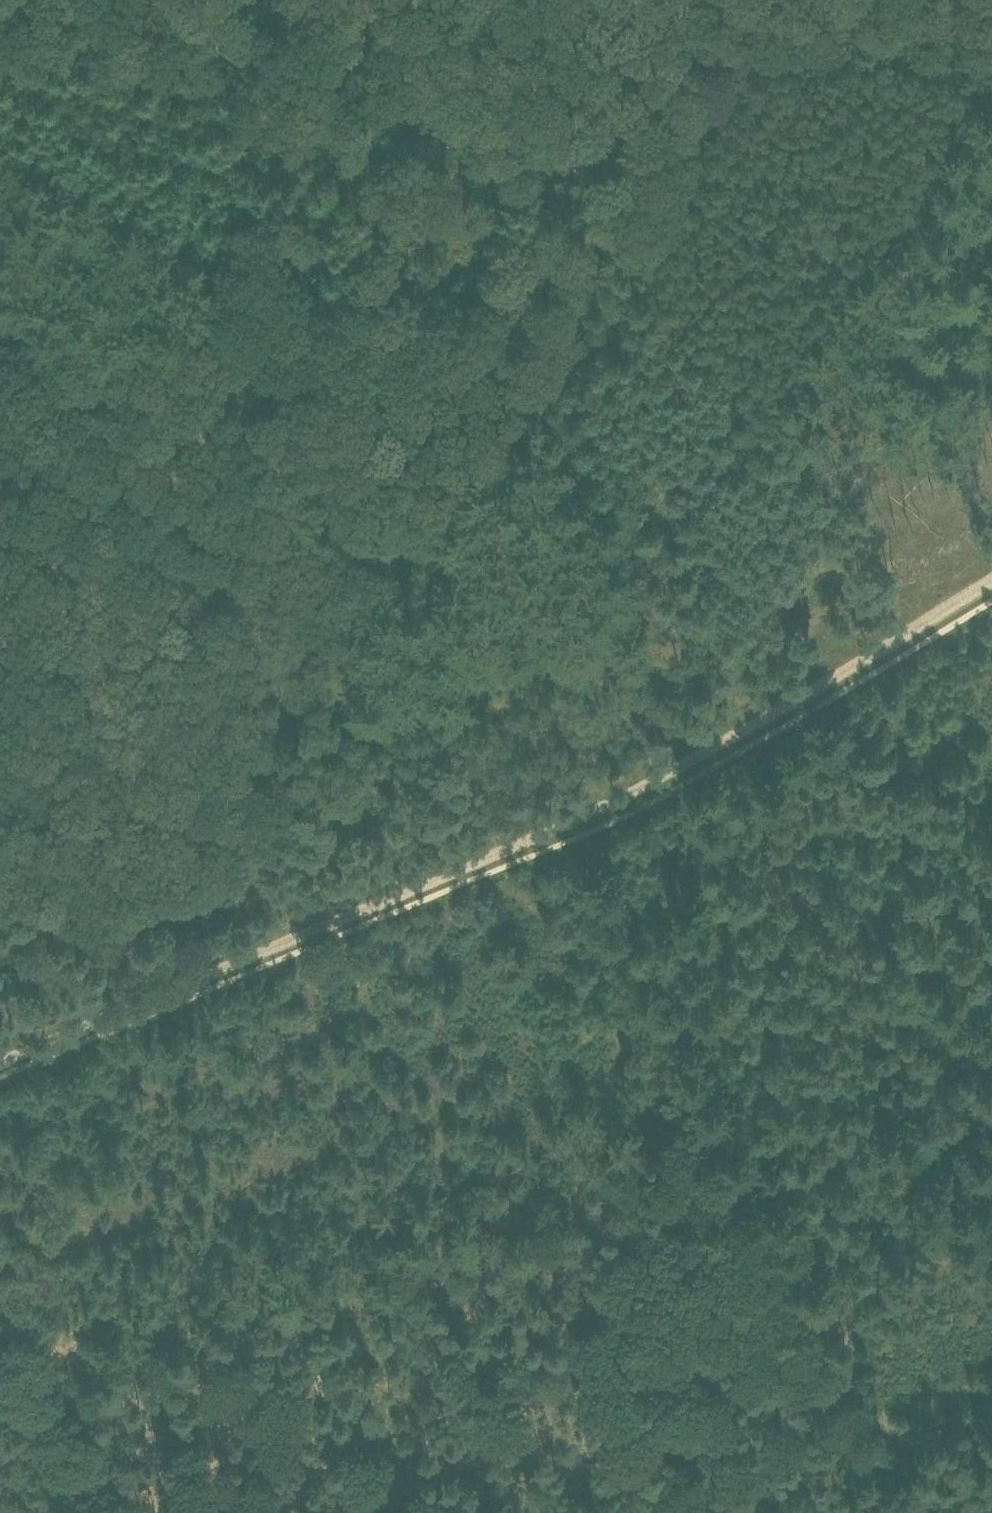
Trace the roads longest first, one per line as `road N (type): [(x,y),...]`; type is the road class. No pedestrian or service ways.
road 1 (track): [(0,1052),(634,789),(991,576)]

